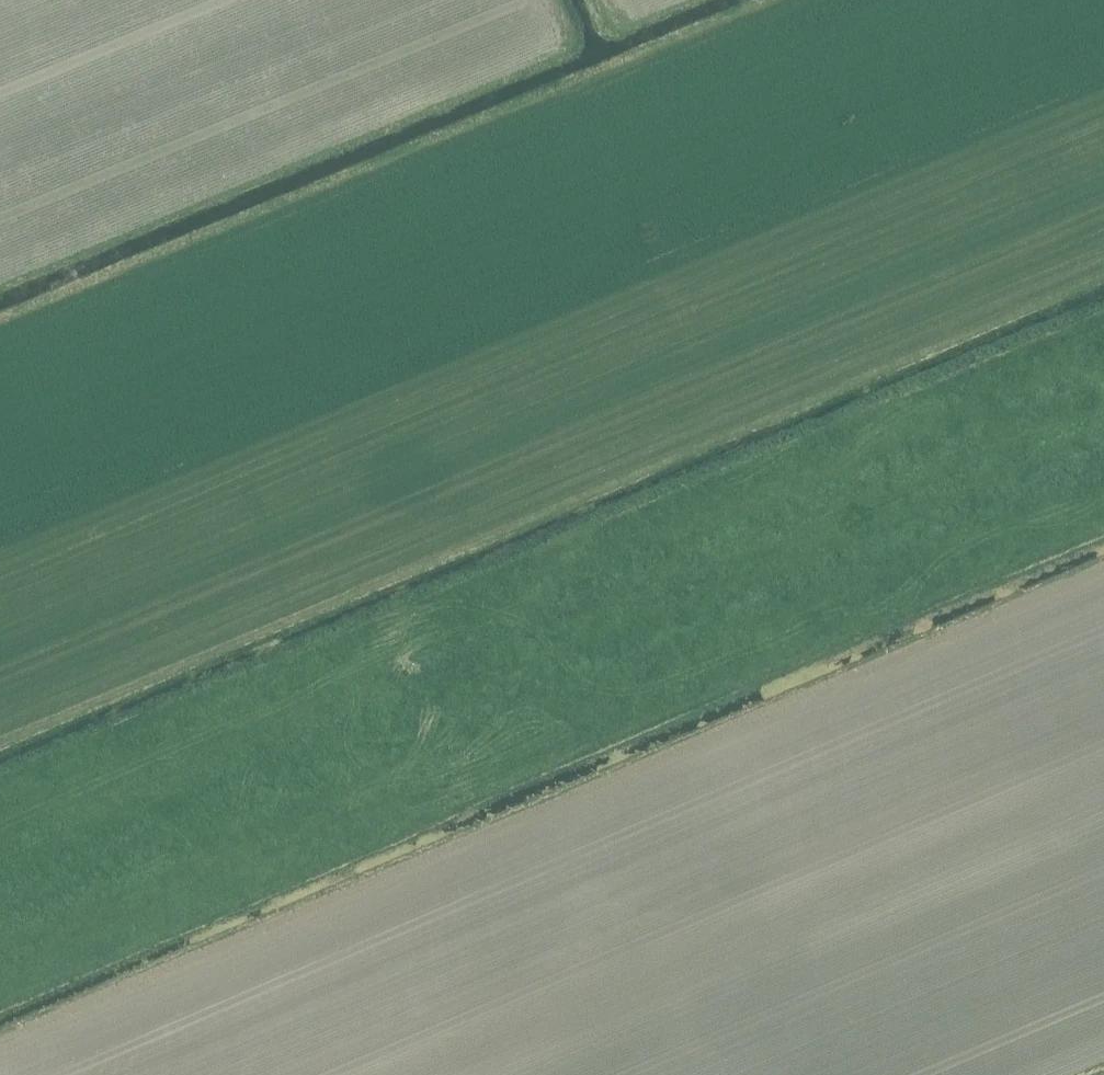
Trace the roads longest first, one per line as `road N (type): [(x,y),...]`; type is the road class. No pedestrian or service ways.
road 1 (track): [(711,739),(0,1050)]

